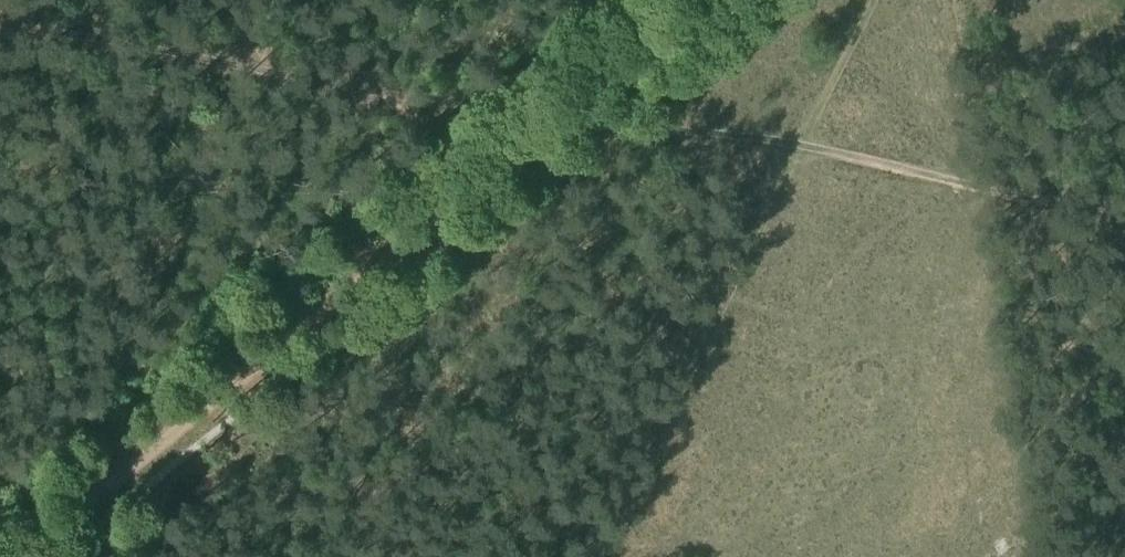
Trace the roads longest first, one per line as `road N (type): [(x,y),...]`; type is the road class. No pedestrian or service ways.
road 1 (track): [(0,549),(663,0)]
road 2 (track): [(802,149),(0,22)]
road 3 (track): [(1124,210),(802,149)]

